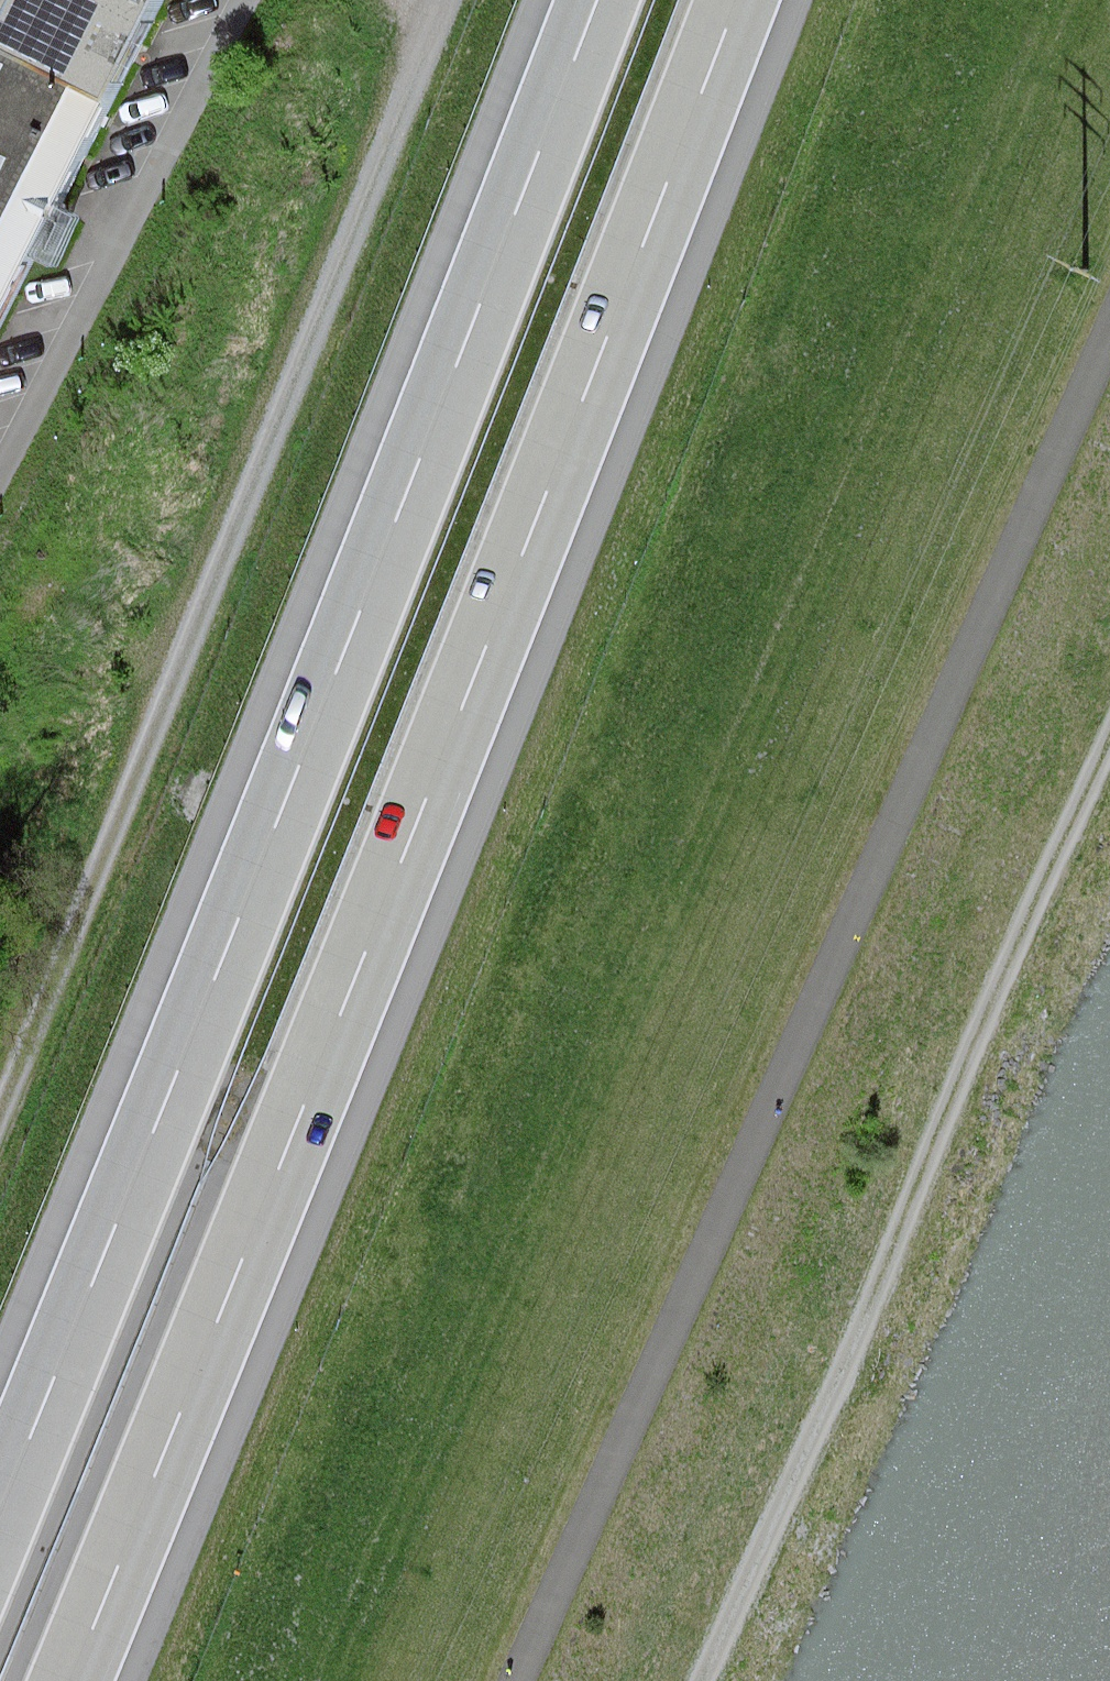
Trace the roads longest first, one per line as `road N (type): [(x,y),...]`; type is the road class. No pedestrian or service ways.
road 1 (motorway): [(69,1680),(301,1125),(744,0)]
road 2 (motorway): [(598,0),(186,1078),(0,1521)]
road 3 (track): [(1109,326),(514,1680)]
road 4 (track): [(438,0),(368,193),(0,1073)]
road 5 (track): [(1109,749),(700,1680)]

